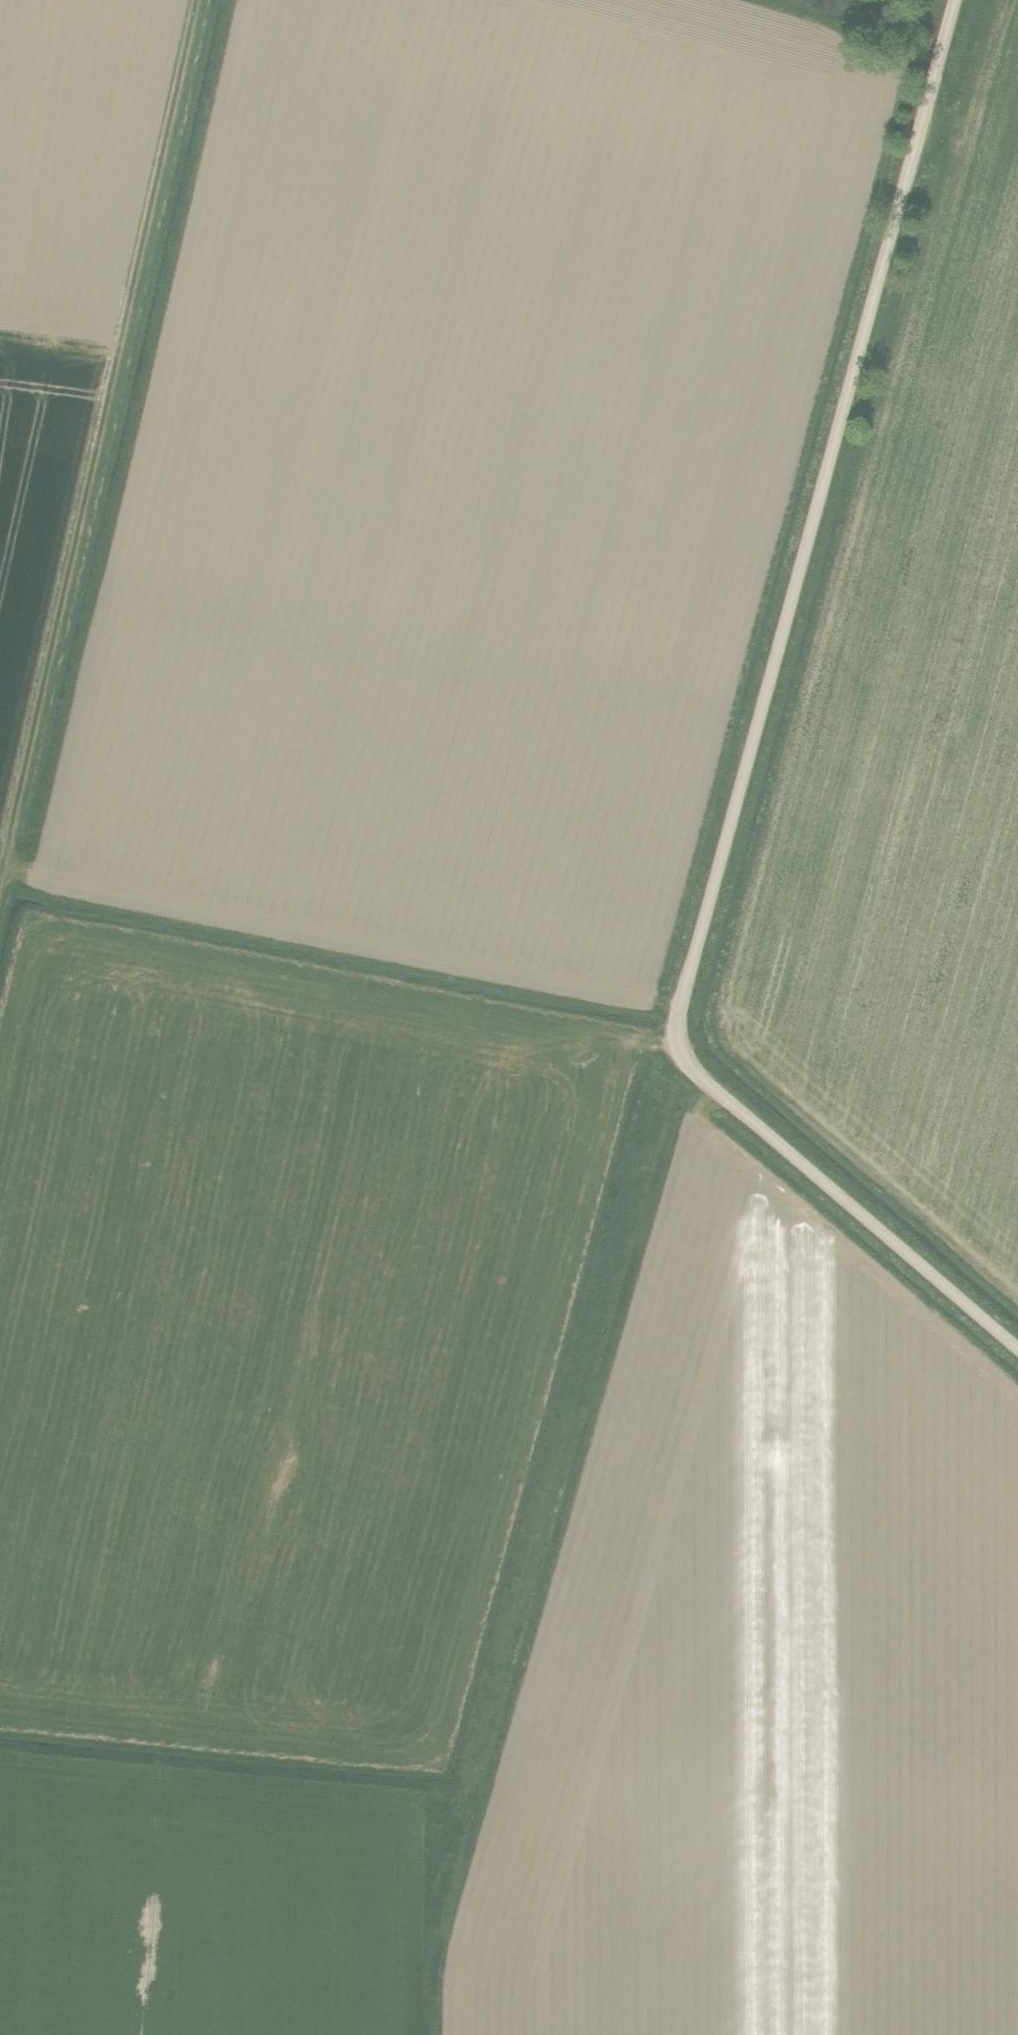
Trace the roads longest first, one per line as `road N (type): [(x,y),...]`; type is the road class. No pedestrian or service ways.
road 1 (unclassified): [(1017,1355),(695,1076),(677,1046),(680,1006),(953,0)]

